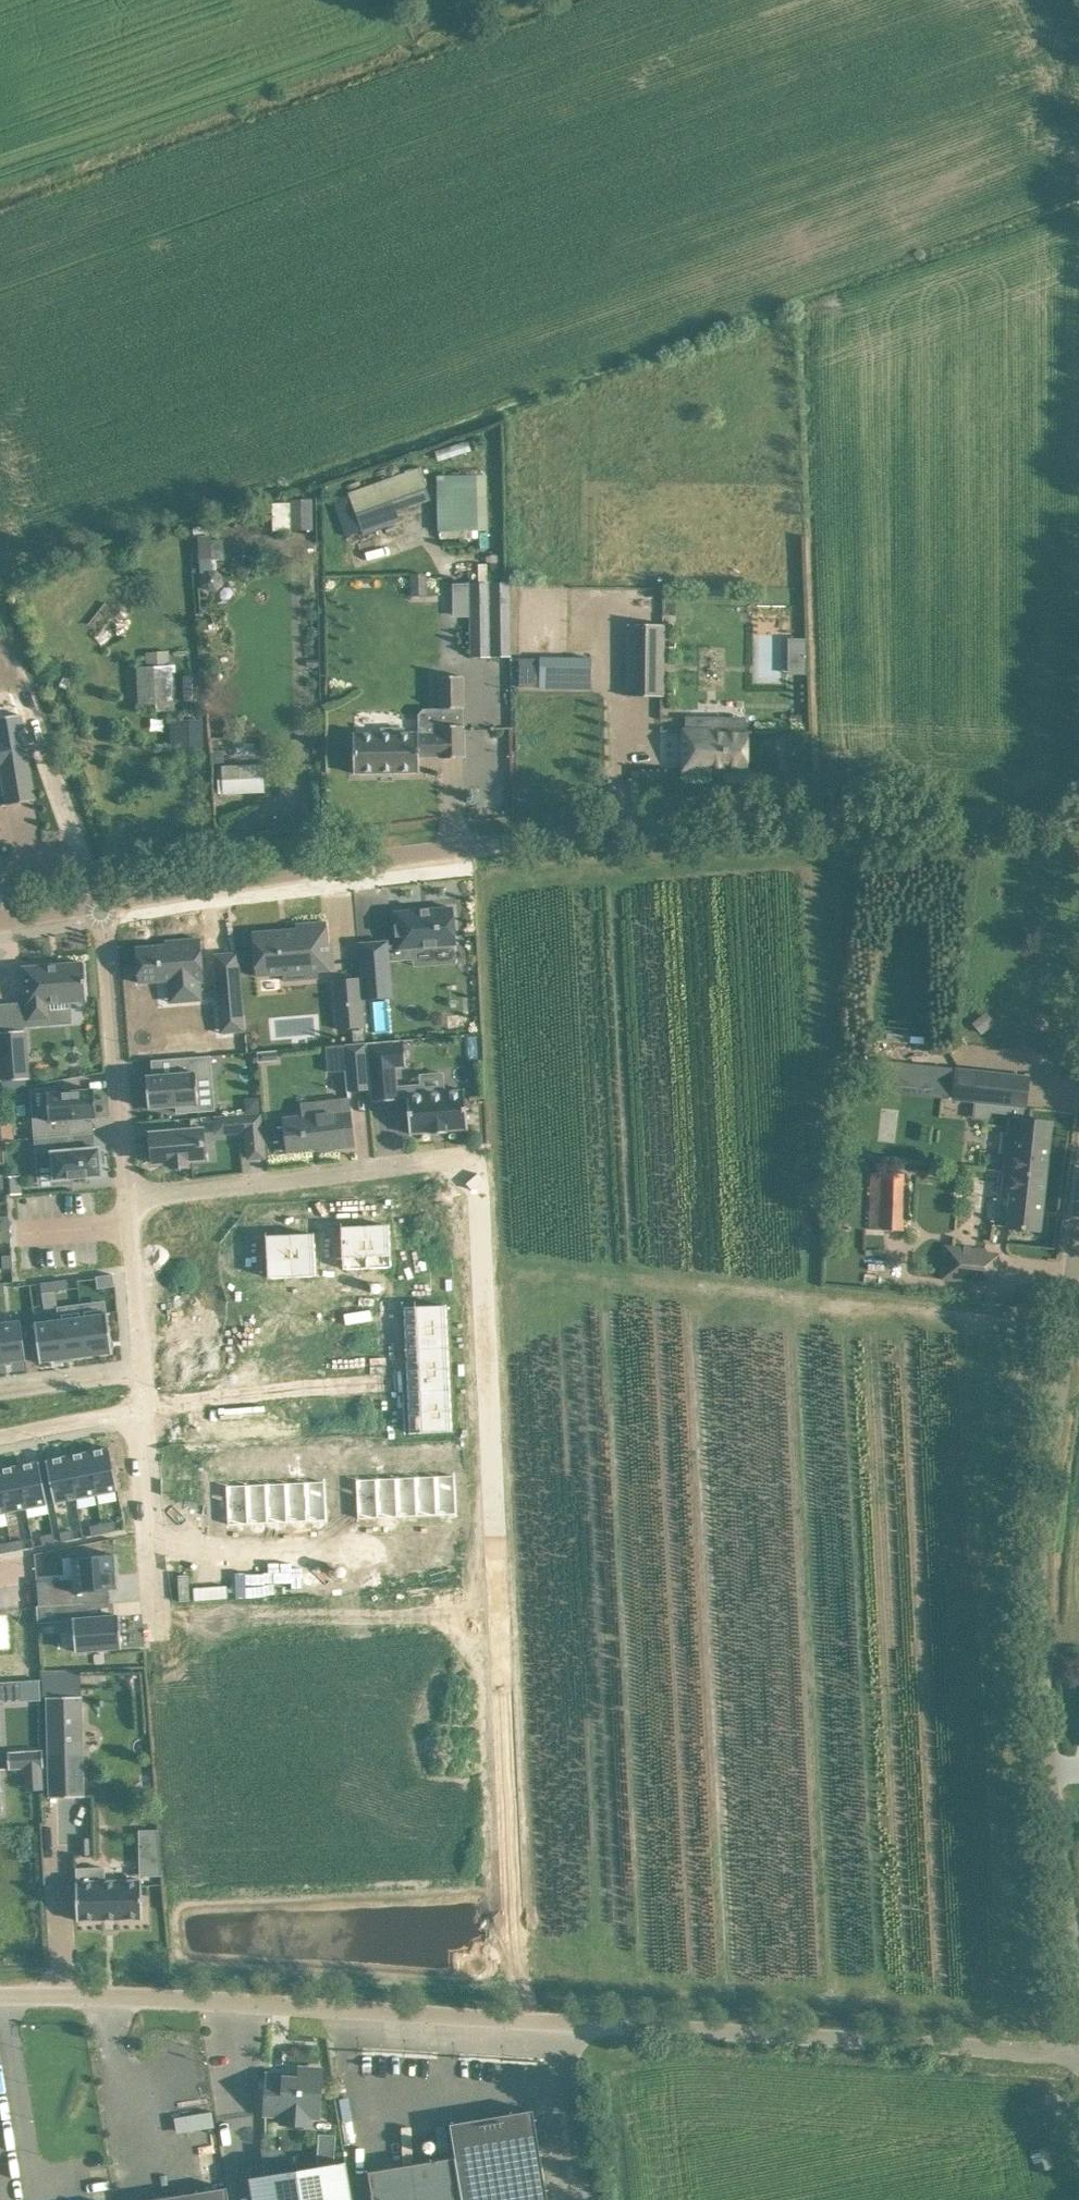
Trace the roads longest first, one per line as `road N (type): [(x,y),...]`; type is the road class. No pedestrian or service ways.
road 1 (unclassified): [(1078,2007),(1036,1602),(1078,1220)]
road 2 (unclassified): [(1078,825),(859,813),(501,844)]
road 3 (residential): [(528,2018),(1078,2053)]
road 4 (residential): [(0,1996),(528,2018)]
road 5 (residential): [(501,844),(101,903)]
road 6 (residential): [(528,2018),(500,1617)]
road 7 (residential): [(494,1525),(480,1156)]
road 8 (residential): [(127,1194),(480,1156)]
road 9 (residential): [(500,1617),(158,1638)]
road 10 (residential): [(155,1538),(494,1525)]
road 11 (residential): [(101,903),(127,1194)]
road 12 (residential): [(145,1407),(158,1638)]
road 13 (residential): [(127,1194),(141,1369)]
road 14 (residential): [(145,1407),(0,1438)]
road 15 (residential): [(0,1389),(141,1369)]

